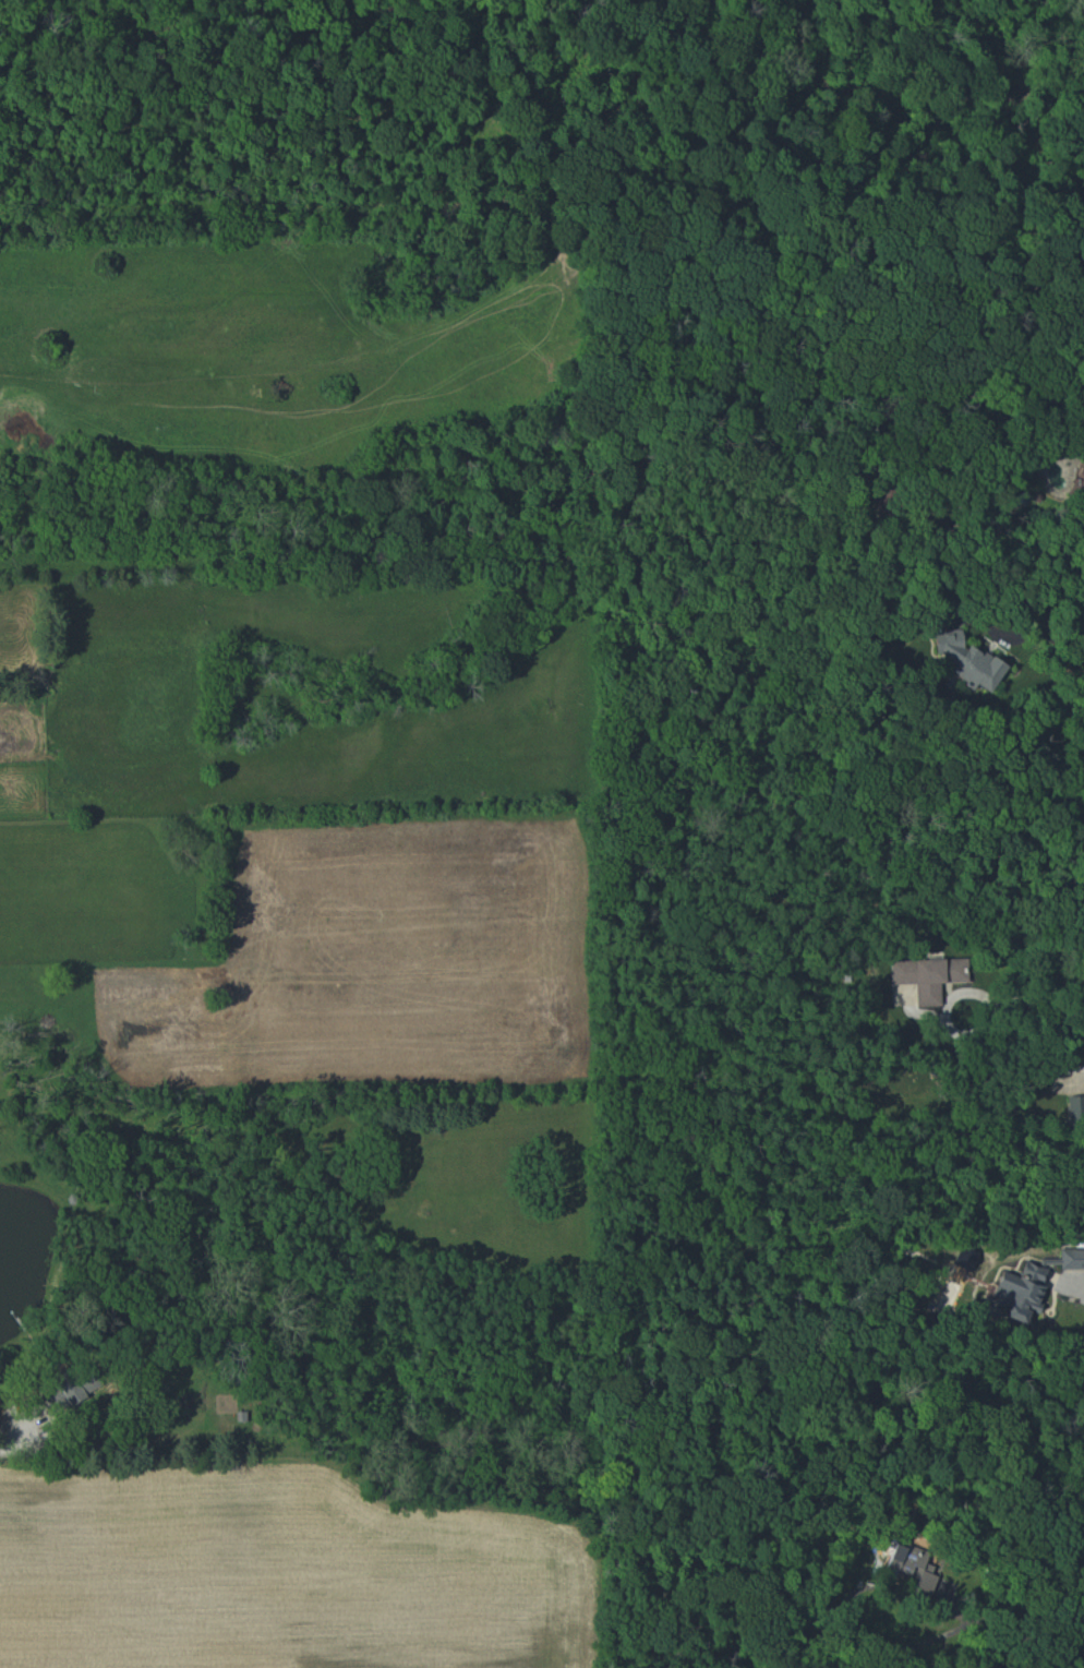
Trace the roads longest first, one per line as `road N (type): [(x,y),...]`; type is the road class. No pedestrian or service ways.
road 1 (residential): [(0,1451),(123,1351)]

